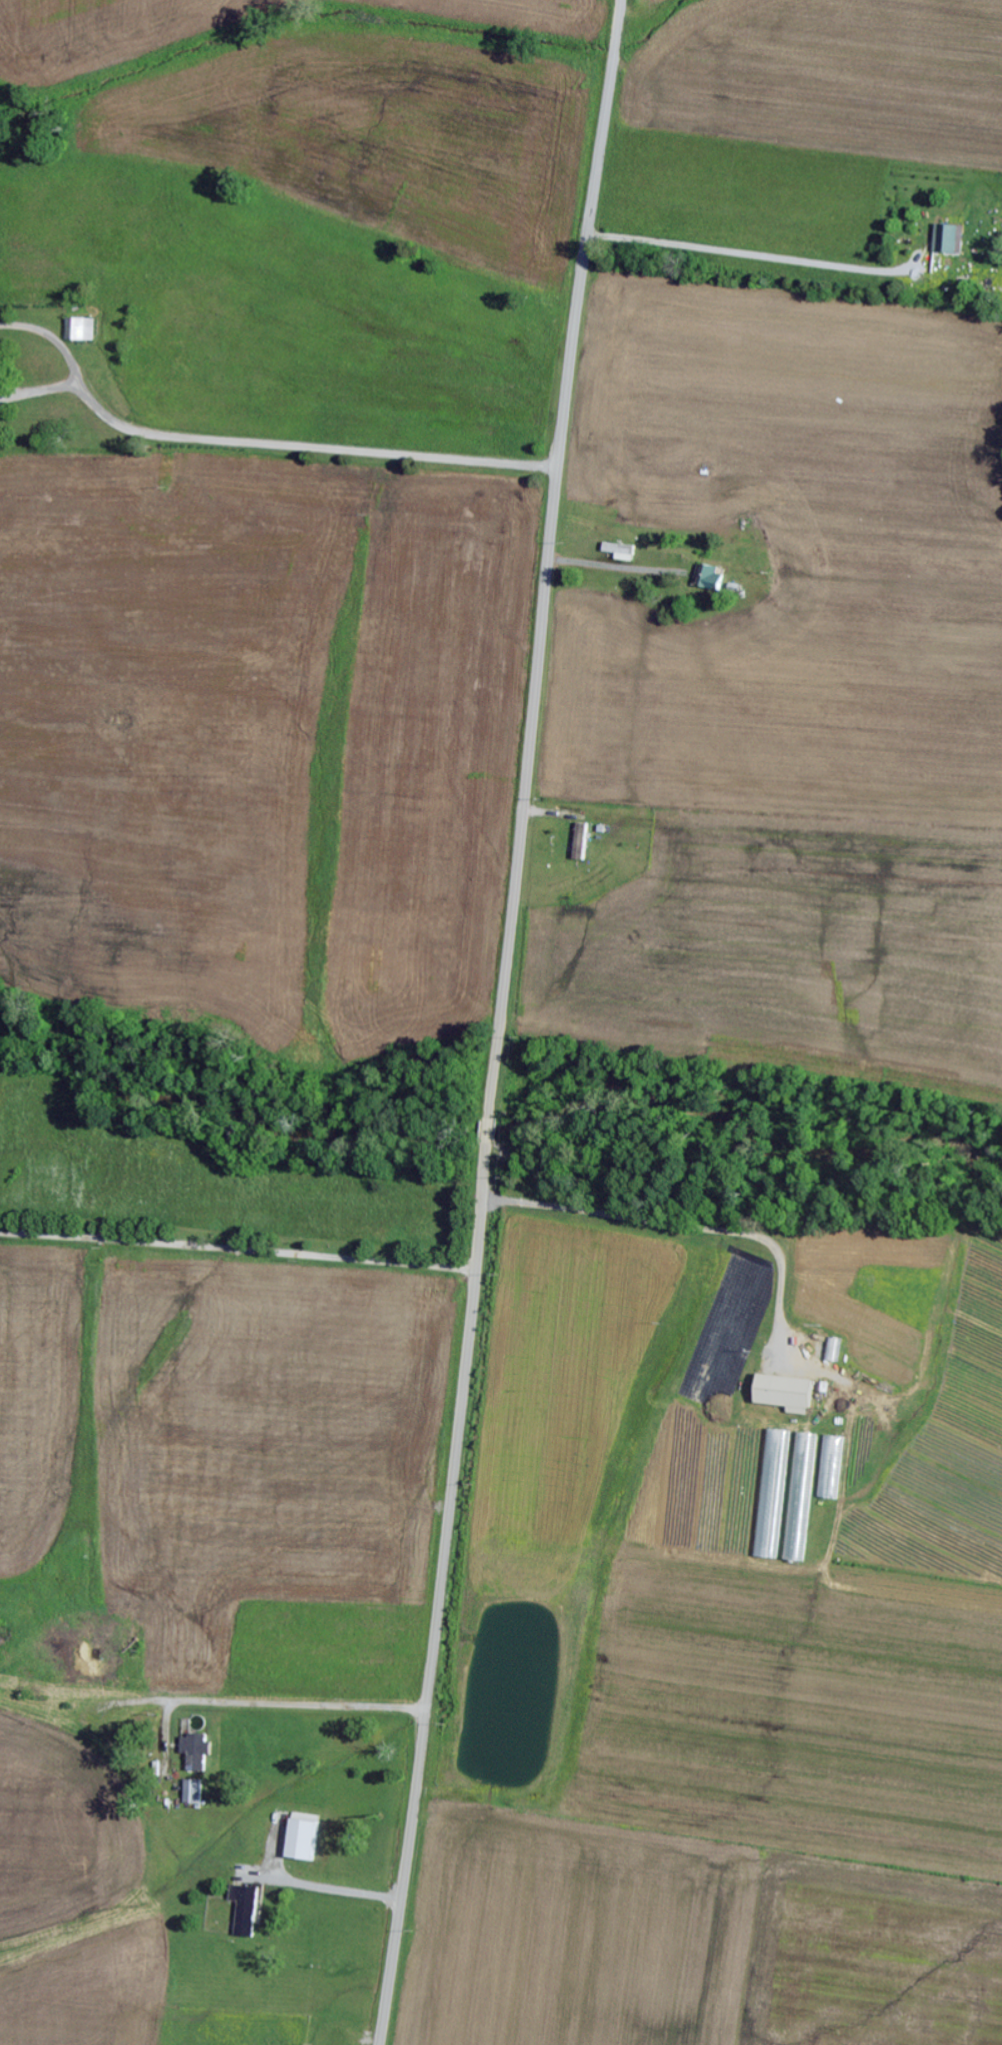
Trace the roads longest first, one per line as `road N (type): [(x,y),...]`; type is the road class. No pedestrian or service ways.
road 1 (residential): [(376,2044),(425,1707),(565,380),(618,0)]

